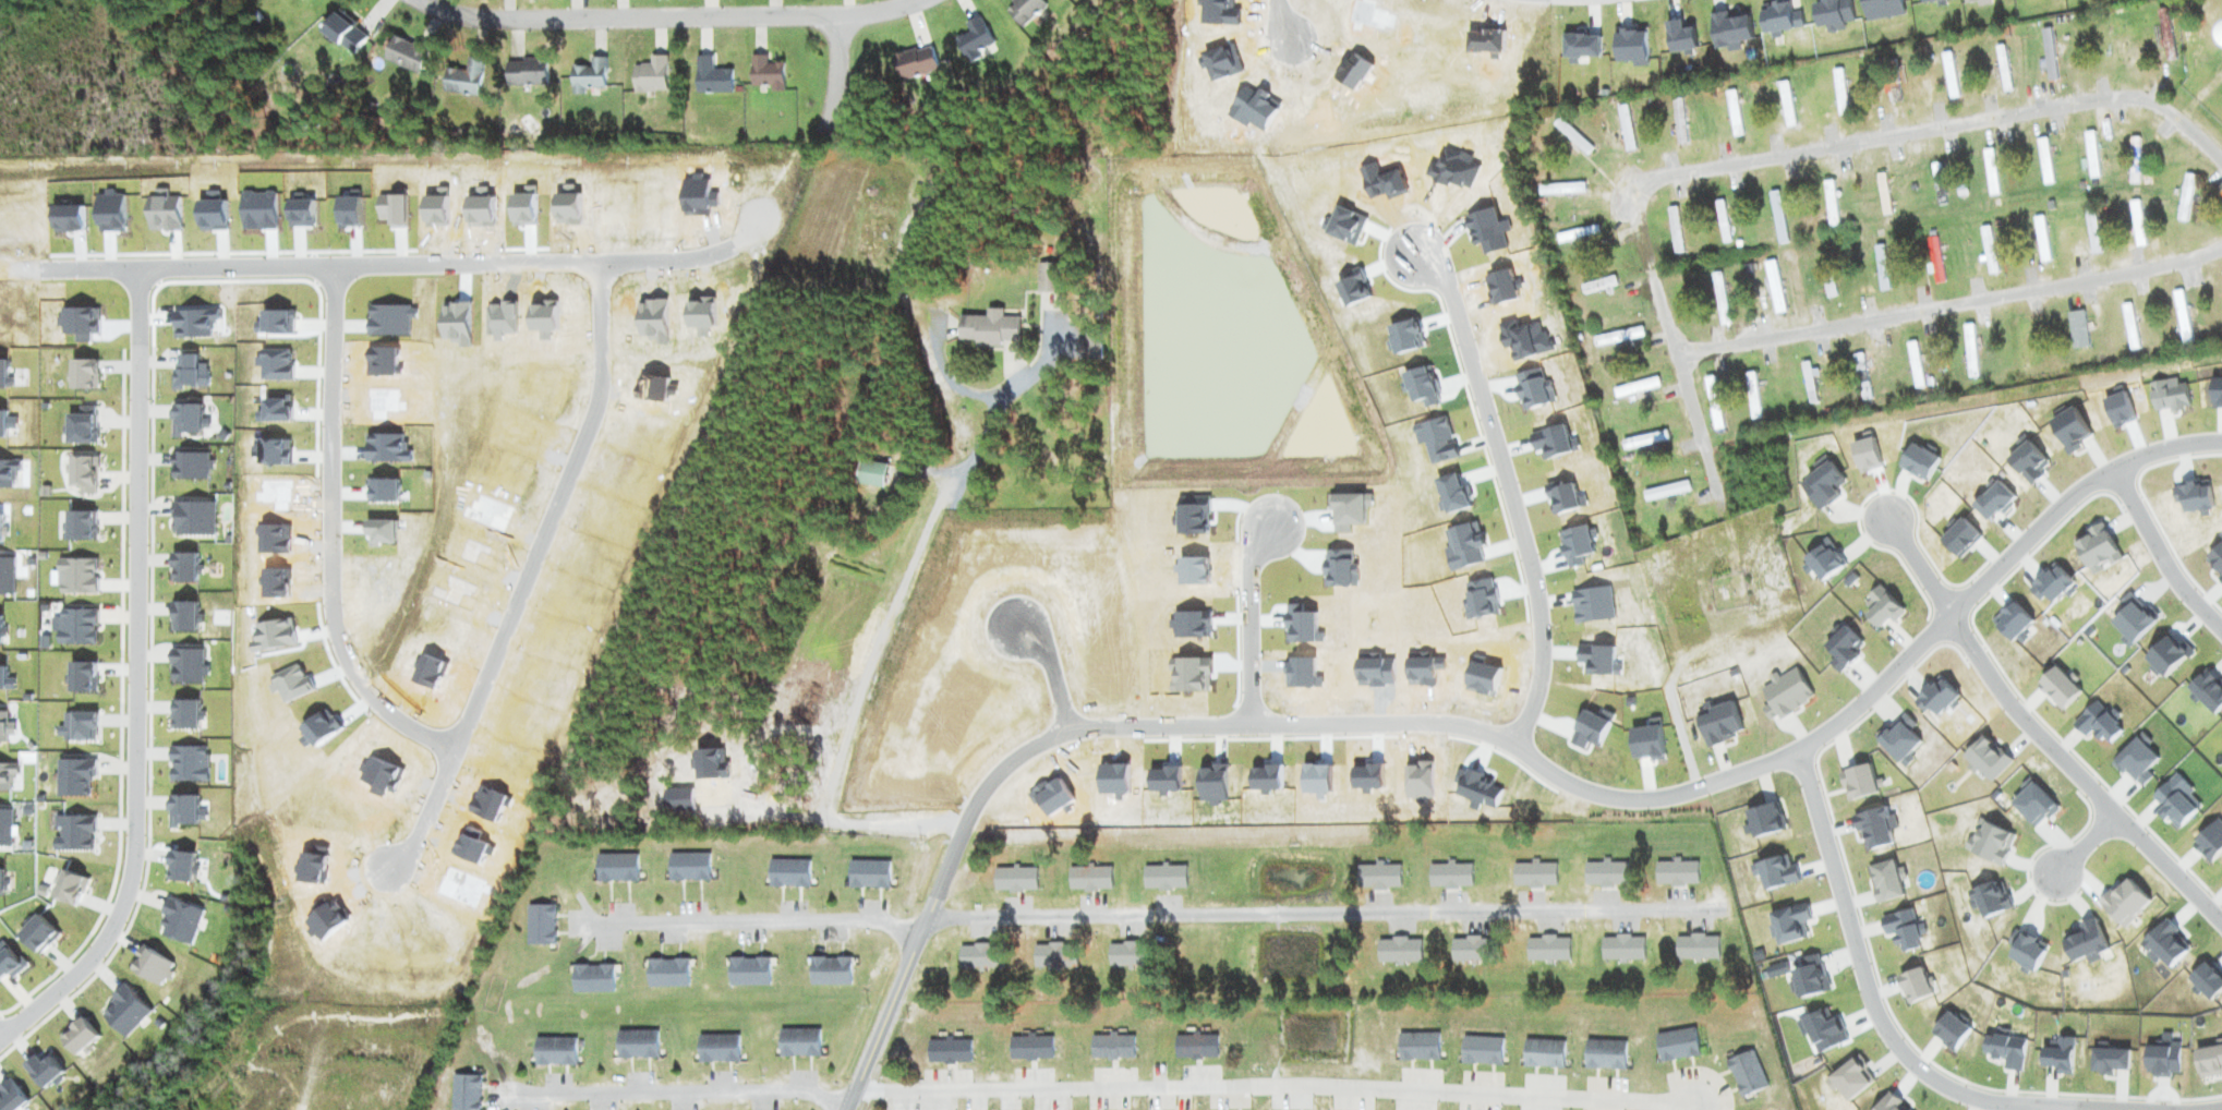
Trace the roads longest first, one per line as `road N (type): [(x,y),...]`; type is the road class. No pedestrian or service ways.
road 1 (residential): [(964,834),(1010,762),(1041,743),(1097,726),(1454,722),(1496,734),(1602,796),(1652,800),(1706,786),(1843,715),(2112,466),(2167,442),(2221,439)]
road 2 (residential): [(857,1090),(1323,1087),(1700,1105)]
road 3 (residential): [(0,1034),(95,953),(132,877),(136,268)]
road 4 (residential): [(927,920),(1713,909)]
road 5 (residential): [(0,270),(603,263),(678,261),(733,249)]
road 6 (residential): [(391,860),(418,838),(588,435),(602,371),(603,263)]
road 7 (residential): [(1797,745),(1887,1031),(1915,1065),(2003,1102),(2169,1109)]
road 8 (residential): [(2221,162),(2167,112),(2124,98),(1657,179)]
road 9 (residential): [(1679,358),(2221,247)]
road 10 (residential): [(336,266),(334,604),(343,650),(384,709),(452,749)]
road 11 (residential): [(1517,746),(1543,677),(1539,599),(1447,280),(1417,254)]
road 12 (residential): [(919,0),(841,19),(492,19),(423,0)]
road 13 (residential): [(1952,616),(2029,724),(2221,922)]
road 14 (residential): [(506,1094),(807,1091),(848,1108)]
road 15 (residential): [(587,922),(864,919),(918,941)]
road 16 (residential): [(1657,179),(1643,192),(1640,231),(1716,485)]
road 17 (residential): [(847,1109),(964,834)]
road 18 (residential): [(1251,724),(1249,563),(1273,520)]
road 19 (residential): [(2112,466),(2172,570),(2221,628)]
road 20 (residential): [(841,19),(823,138)]

